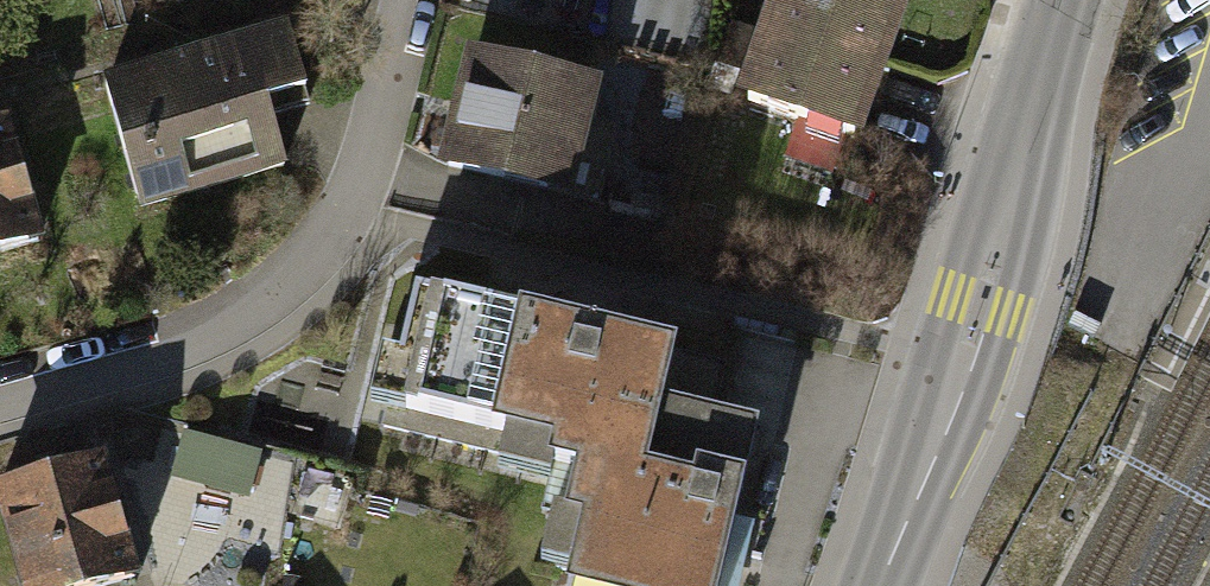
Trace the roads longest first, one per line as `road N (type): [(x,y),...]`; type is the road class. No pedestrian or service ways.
road 1 (residential): [(0,392),(187,339),(280,288),(314,256),(370,157),(409,0)]
road 2 (tertiary): [(1064,0),(947,411),(880,585)]

